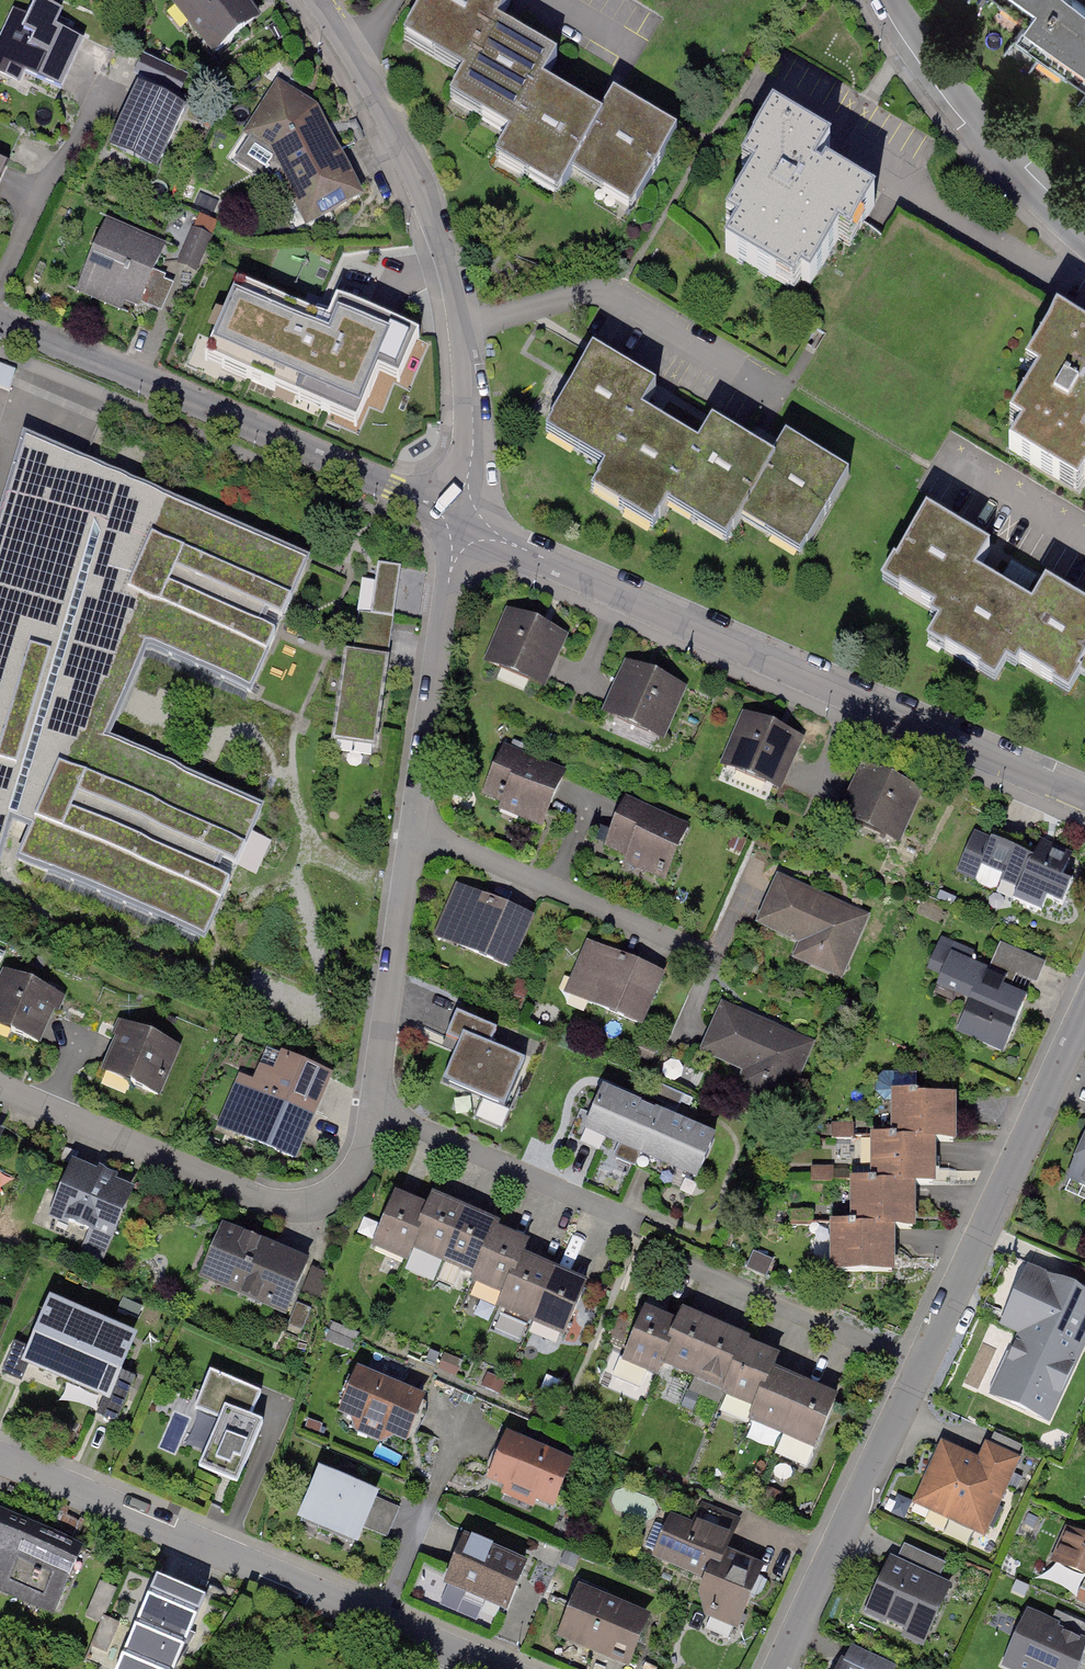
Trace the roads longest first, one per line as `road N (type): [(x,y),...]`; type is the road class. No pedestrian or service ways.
road 1 (residential): [(0,1087),(259,1199),(306,1203),(351,1177),(372,1114),(460,519)]
road 2 (residential): [(780,1668),(1084,1018)]
road 3 (residential): [(460,519),(1084,798)]
road 4 (residential): [(460,519),(474,442),(469,327),(355,40),(320,0)]
road 5 (residential): [(505,1668),(0,1454)]
road 6 (residential): [(0,323),(460,519)]
road 7 (residential): [(1084,240),(977,135),(889,0)]

